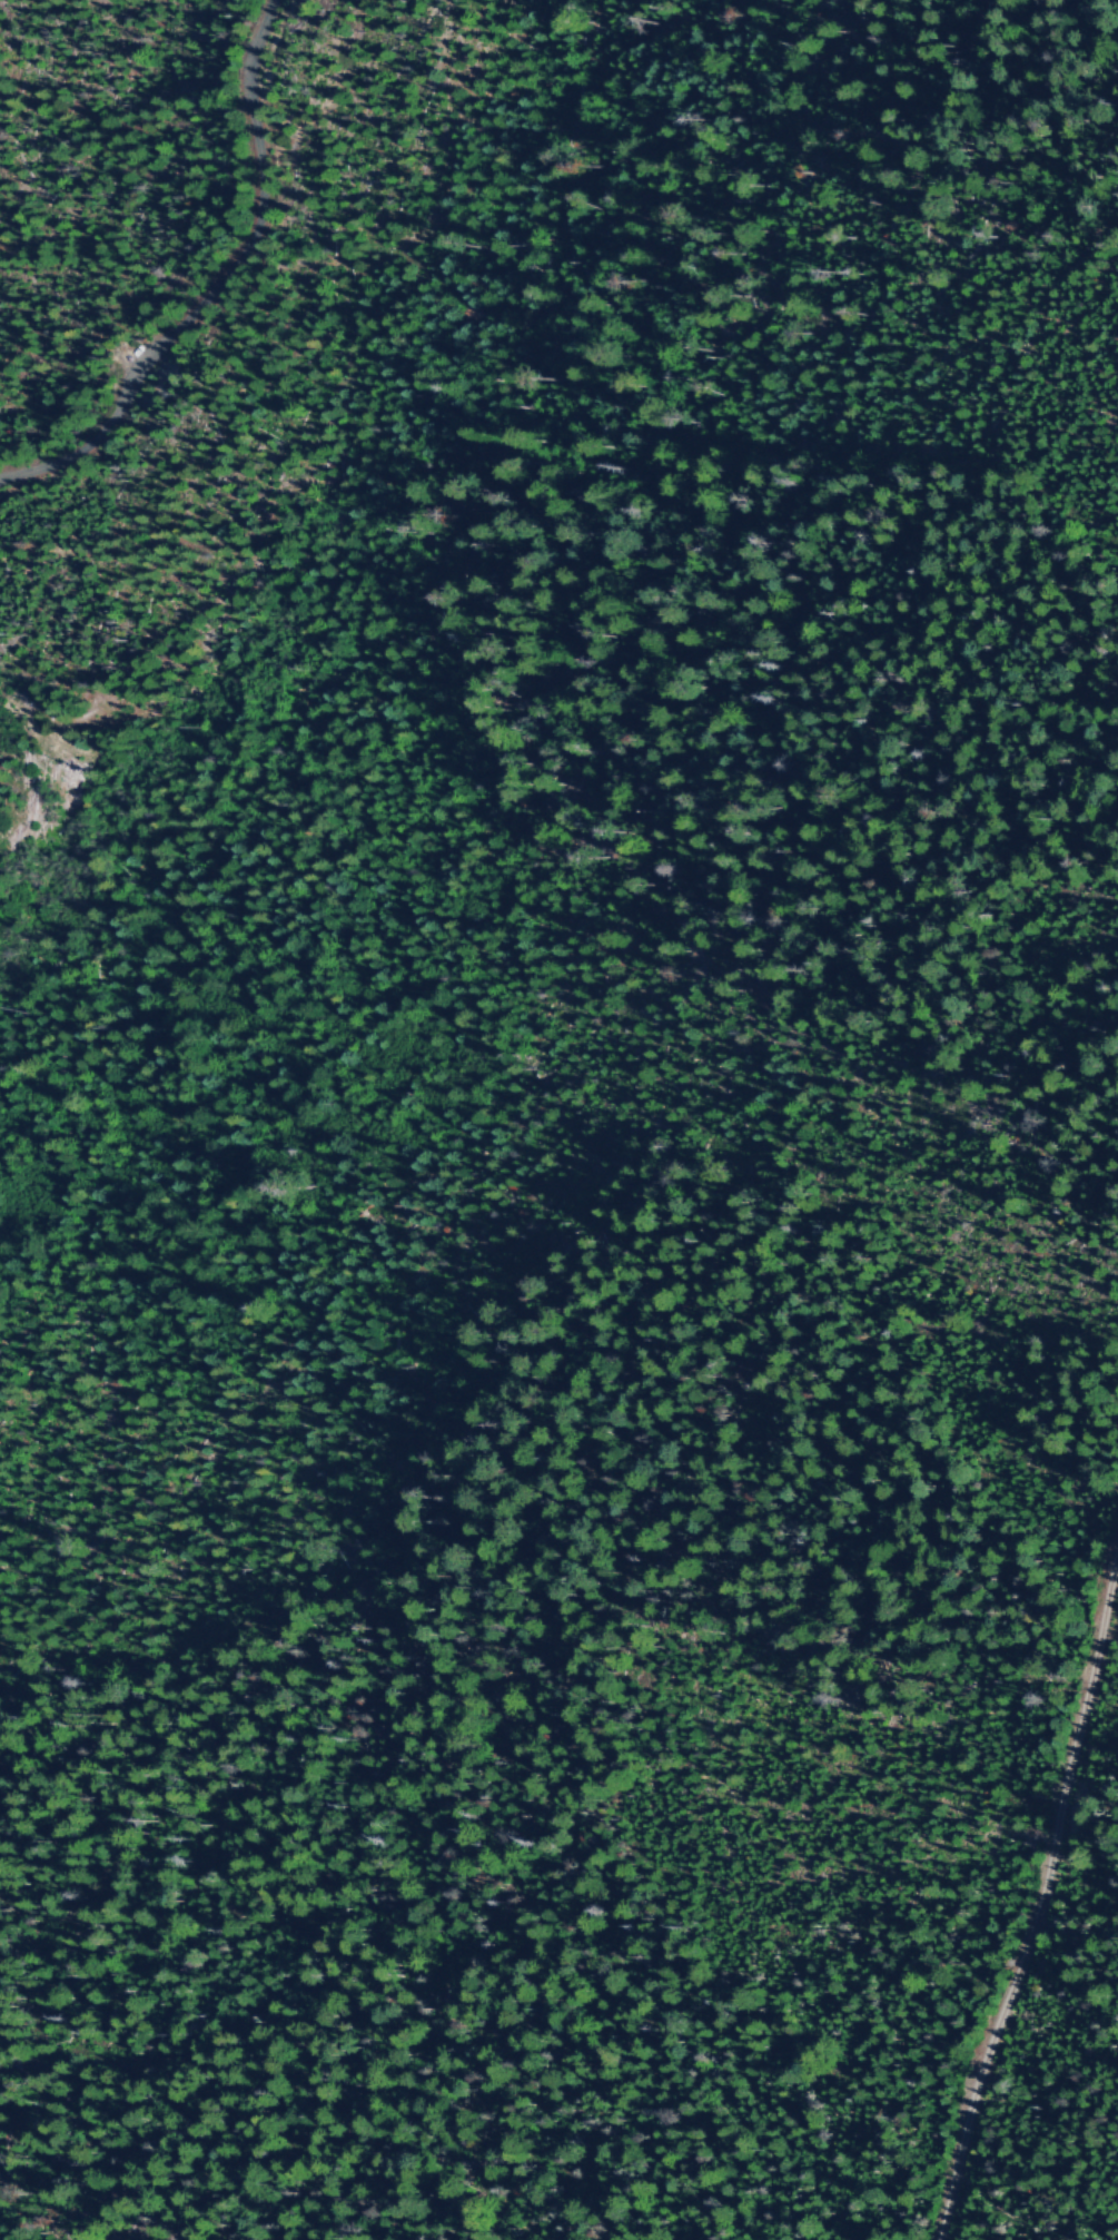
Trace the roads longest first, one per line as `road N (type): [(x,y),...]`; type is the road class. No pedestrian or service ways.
road 1 (track): [(933,2239),(971,2055),(1030,1907),(1117,1501)]
road 2 (residential): [(0,478),(85,442),(225,270),(251,224),(254,58),(265,0)]

